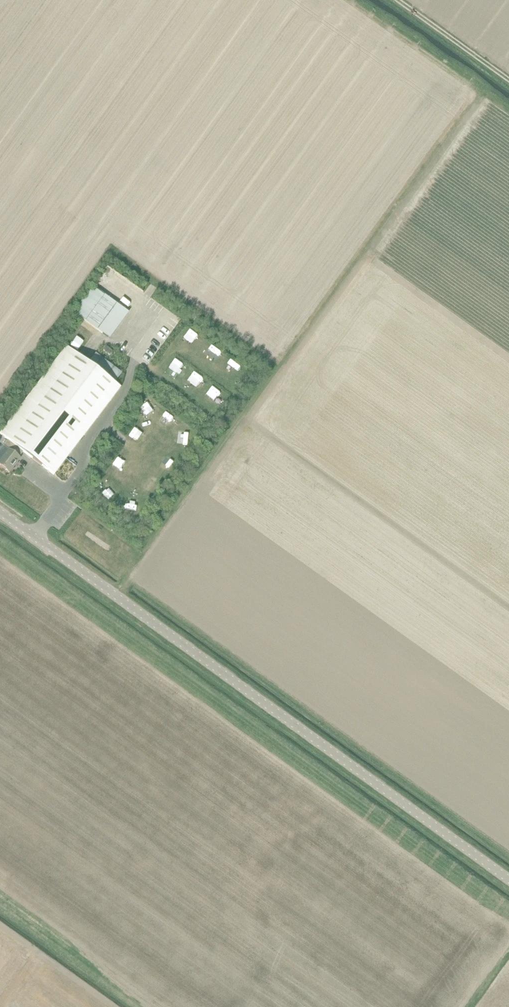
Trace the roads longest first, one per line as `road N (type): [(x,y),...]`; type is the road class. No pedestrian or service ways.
road 1 (tertiary): [(508,880),(0,513)]

